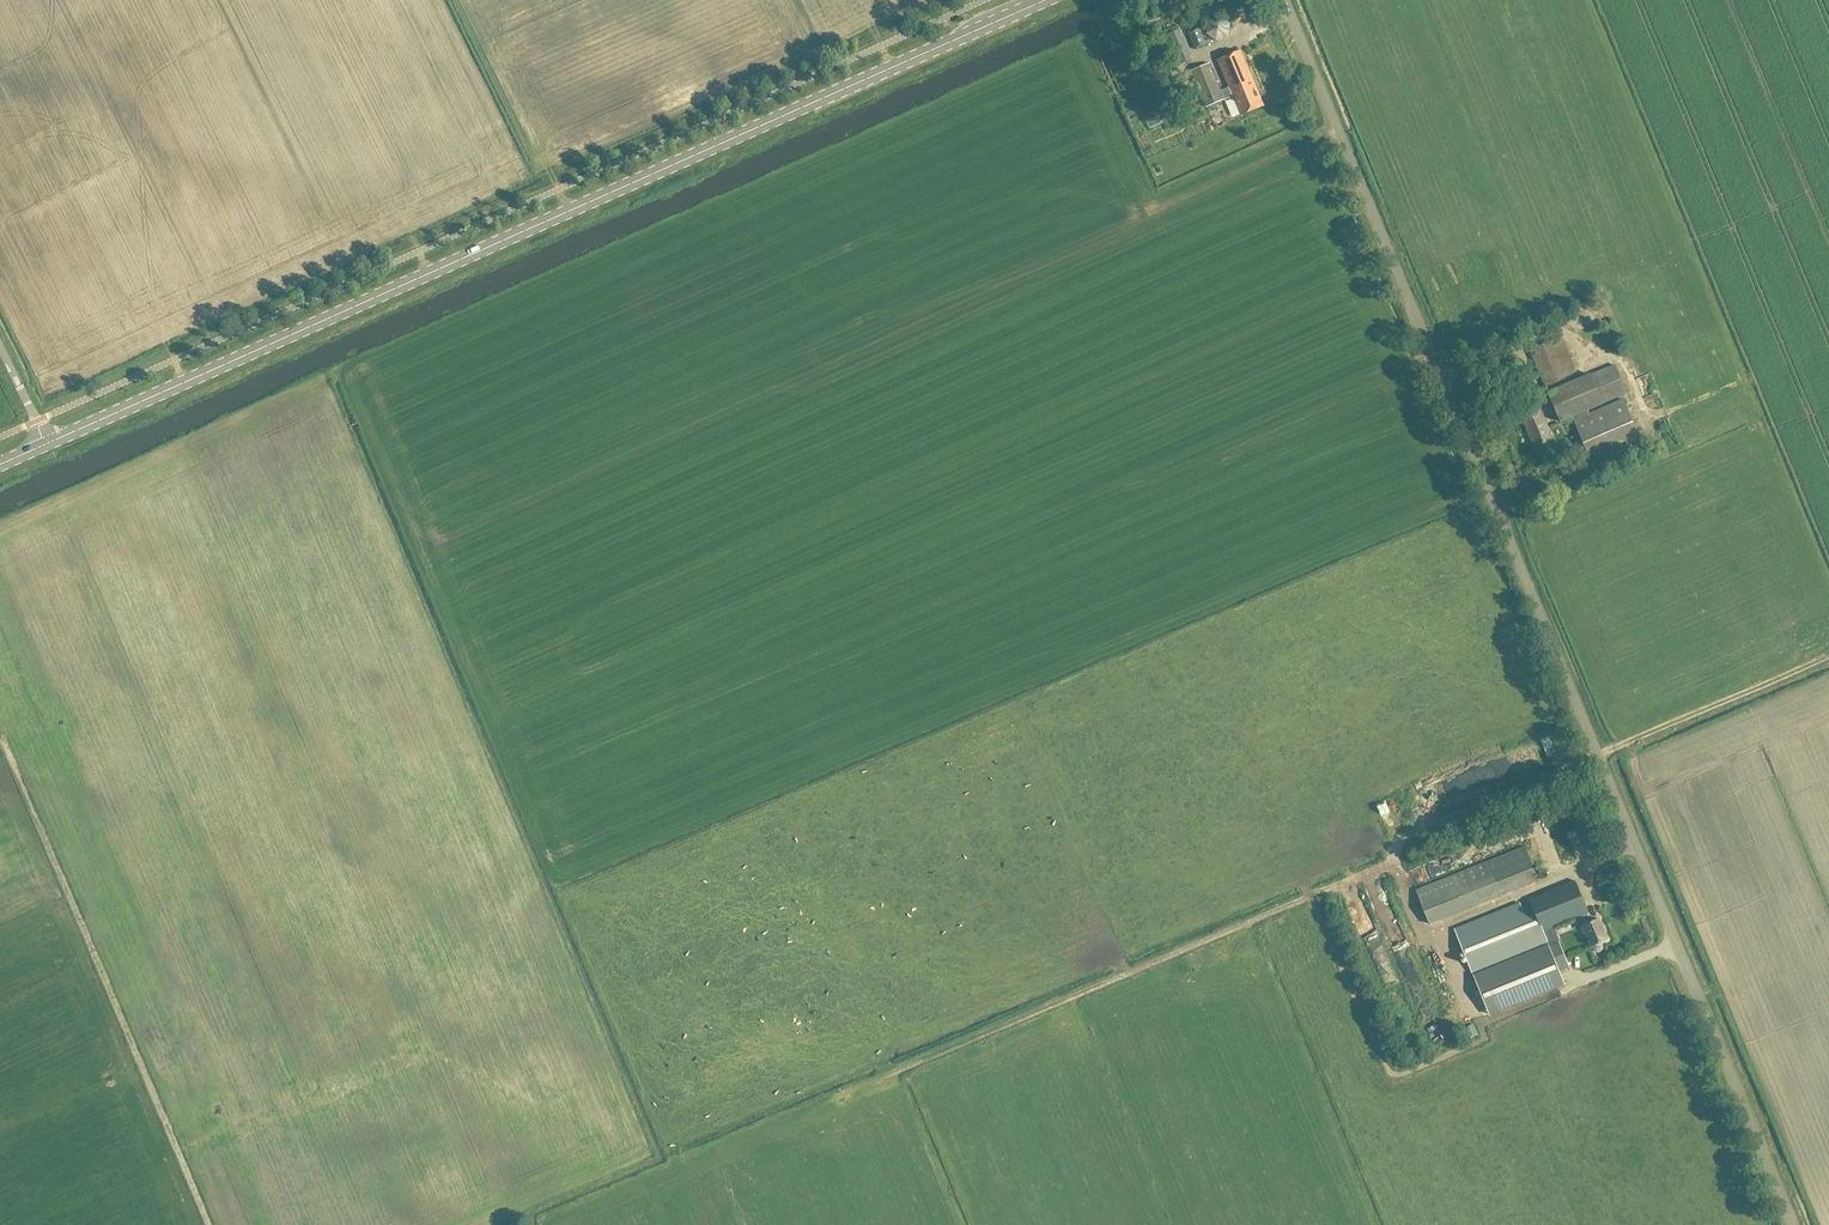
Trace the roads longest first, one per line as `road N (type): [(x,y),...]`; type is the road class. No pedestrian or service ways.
road 1 (unclassified): [(1793,1224),(1284,0)]
road 2 (secondary): [(47,444),(1044,0)]

